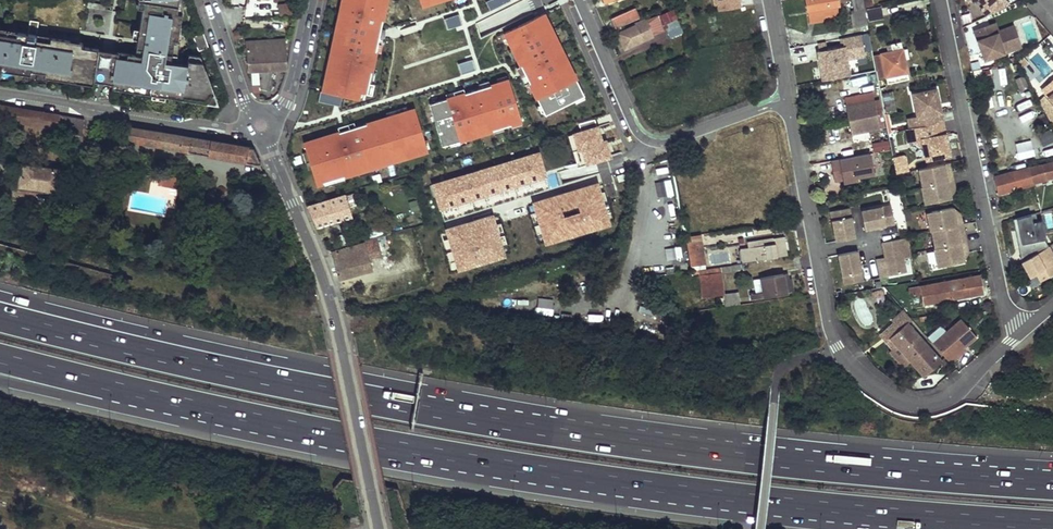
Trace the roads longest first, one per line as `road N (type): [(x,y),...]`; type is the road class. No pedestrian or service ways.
road 1 (motorway): [(1052,486),(672,450),(274,382)]
road 2 (motorway): [(334,435),(676,490),(1052,525)]
road 3 (residential): [(785,100),(827,317),(855,366),(883,389),(926,405),(961,389),(1023,334)]
road 4 (tertiary): [(378,528),(333,318),(261,127)]
road 5 (residential): [(1023,334),(1003,298),(941,0)]
road 6 (motorway): [(0,359),(334,435)]
road 7 (motorway): [(0,382),(101,405),(334,435)]
road 8 (residential): [(580,0),(642,136),(673,140),(785,100)]
road 9 (motorway): [(274,382),(0,298)]
road 10 (motorway): [(274,382),(0,318)]
road 11 (residential): [(261,127),(181,128),(0,97)]
road 12 (tertiary): [(311,0),(285,102),(261,127)]
road 13 (tertiary): [(261,127),(209,0)]

